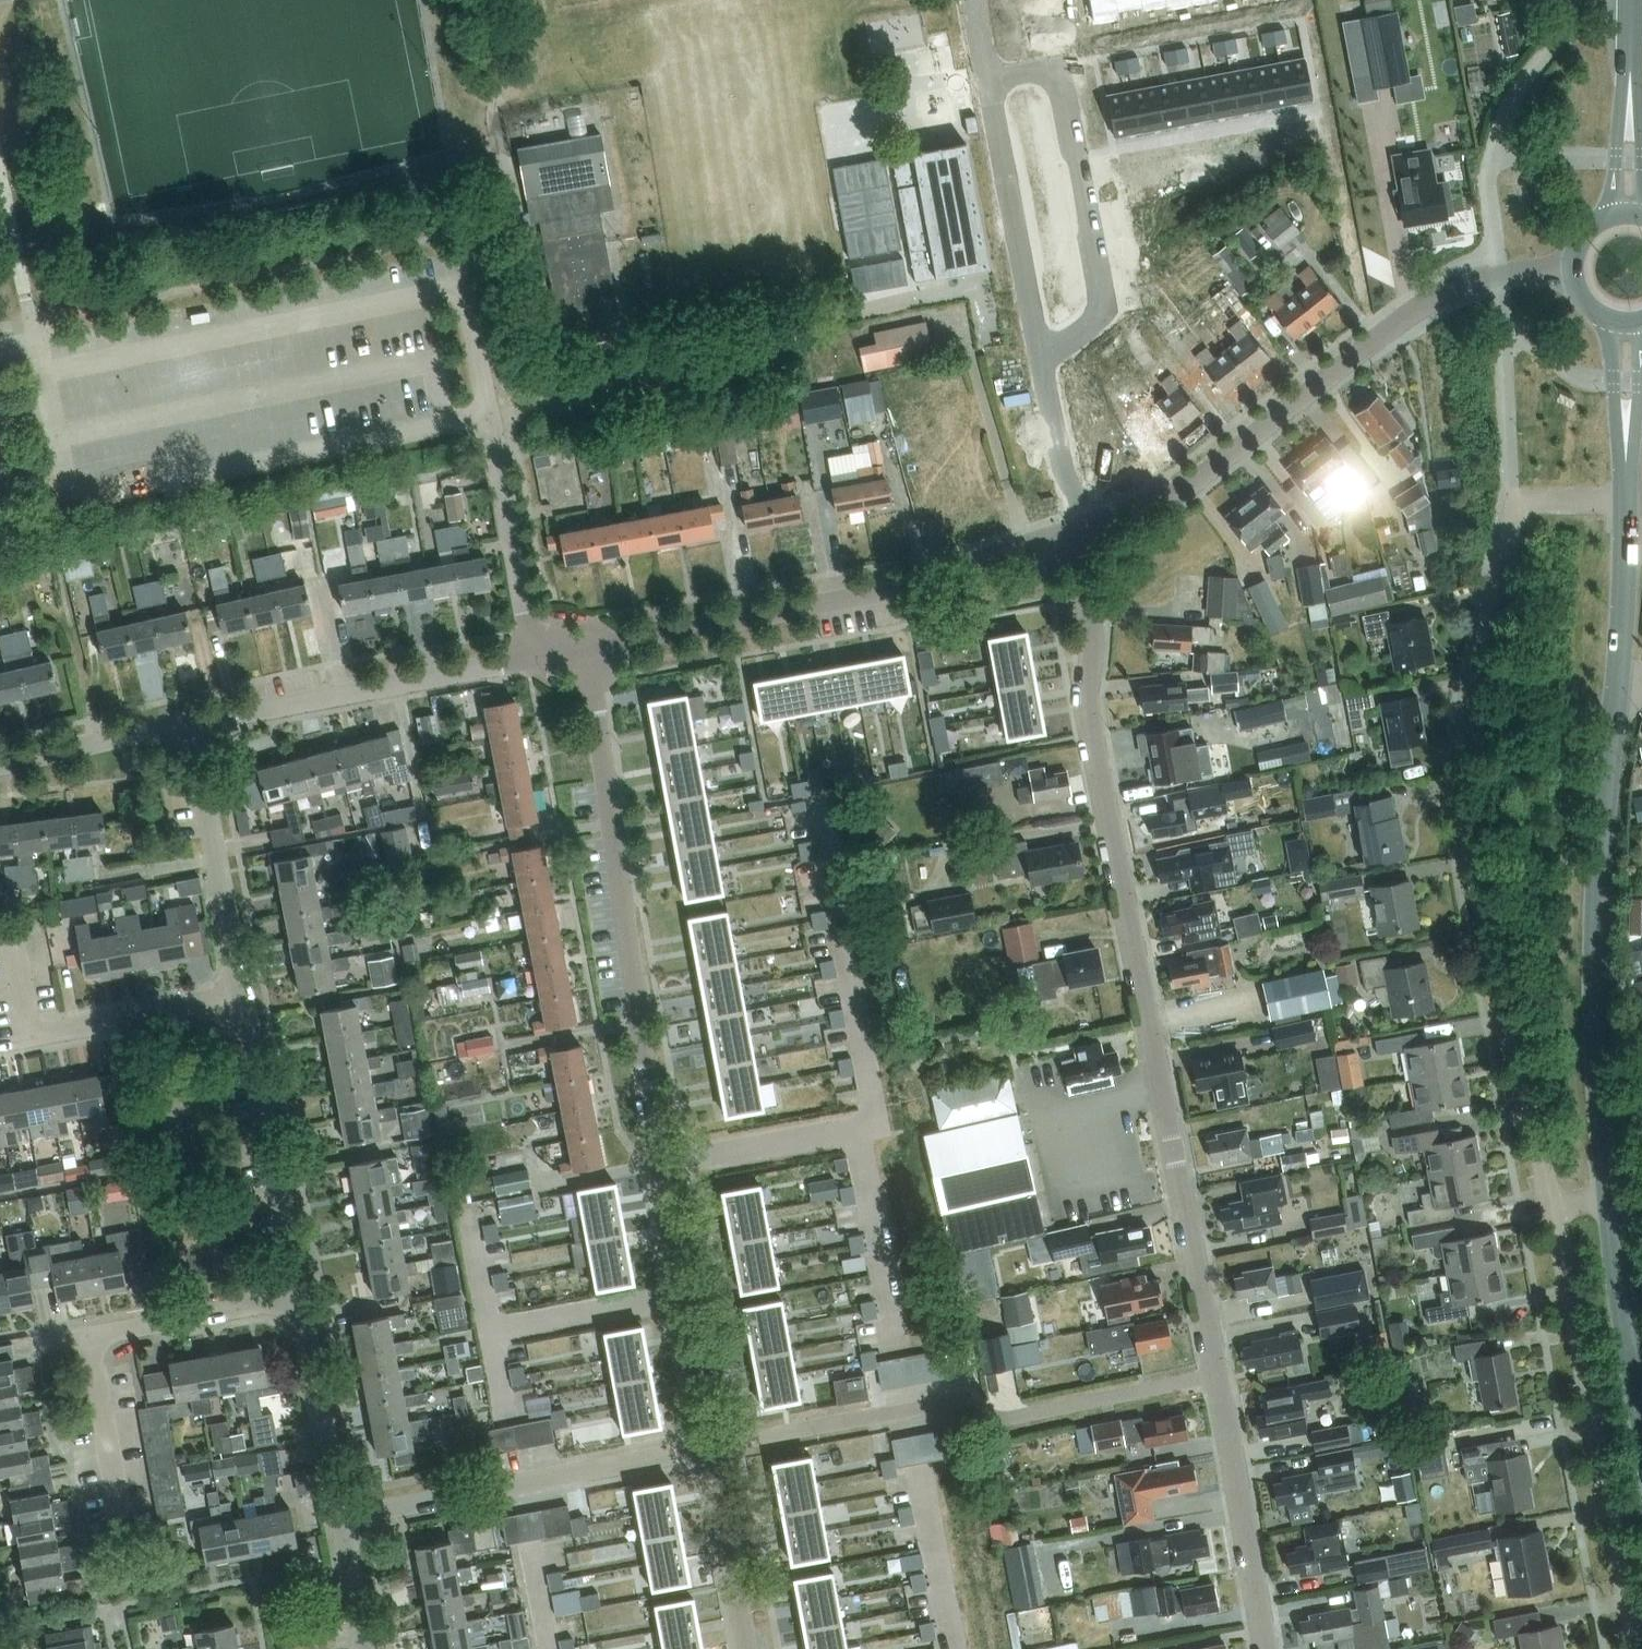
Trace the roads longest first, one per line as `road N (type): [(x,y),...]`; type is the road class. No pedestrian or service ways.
road 1 (residential): [(1219,1376),(1086,700),(1095,631),(1074,536)]
road 2 (residential): [(1627,494),(1536,500),(1517,511),(1465,737),(1469,836),(1553,1205)]
road 3 (residential): [(709,1446),(672,1256),(588,647)]
road 4 (tertiary): [(1627,494),(1598,915),(1610,1198)]
road 5 (residential): [(1573,268),(1504,274),(1434,299),(1191,484),(1095,528)]
road 6 (residential): [(709,1446),(957,1400),(1007,1418),(1219,1376)]
road 7 (residential): [(1074,536),(588,647)]
road 8 (residential): [(1553,1205),(1638,1648)]
road 9 (residential): [(336,1516),(709,1446)]
road 10 (residential): [(1042,359),(1080,334),(1102,291),(1062,95),(1049,78),(1028,72),(988,79)]
road 11 (residential): [(536,656),(196,728)]
road 12 (residential): [(243,996),(36,1037),(5,922)]
road 13 (residential): [(297,1296),(243,996)]
road 14 (residential): [(1042,359),(988,79)]
road 15 (residential): [(1266,1648),(1219,1376)]
road 16 (residential): [(243,996),(196,728)]
road 17 (unclassified): [(536,656),(492,423)]
road 18 (residential): [(336,1516),(297,1296)]
road 19 (tertiary): [(1610,1198),(1641,1409)]
road 20 (residential): [(88,1335),(297,1296)]
road 21 (residential): [(746,1648),(709,1446)]
road 22 (residential): [(196,728),(0,768)]
road 23 (residential): [(124,1528),(88,1335)]
road 24 (residential): [(1095,528),(1060,450),(1042,359)]
road 25 (tertiary): [(1608,319),(1627,494)]
road 26 (residential): [(363,1648),(336,1516)]
road 27 (tertiary): [(1627,494),(1641,372)]

